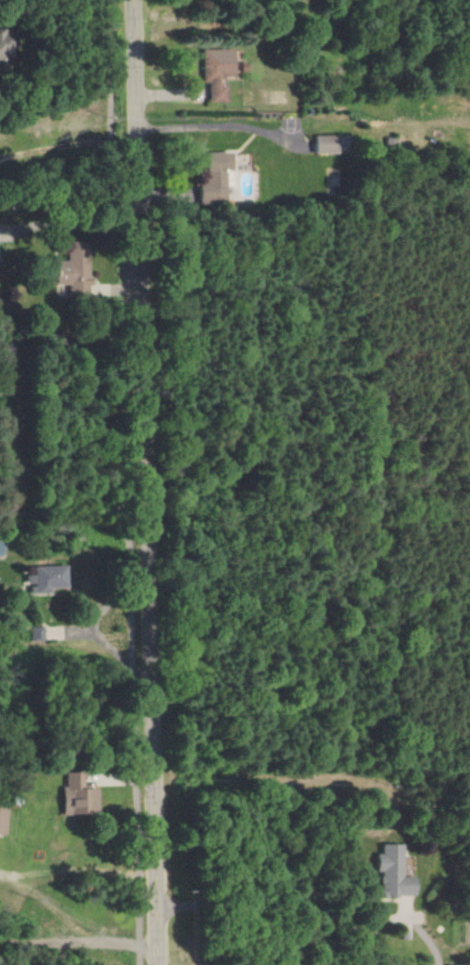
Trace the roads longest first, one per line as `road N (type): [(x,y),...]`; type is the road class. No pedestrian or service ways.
road 1 (residential): [(163,964),(134,0)]

